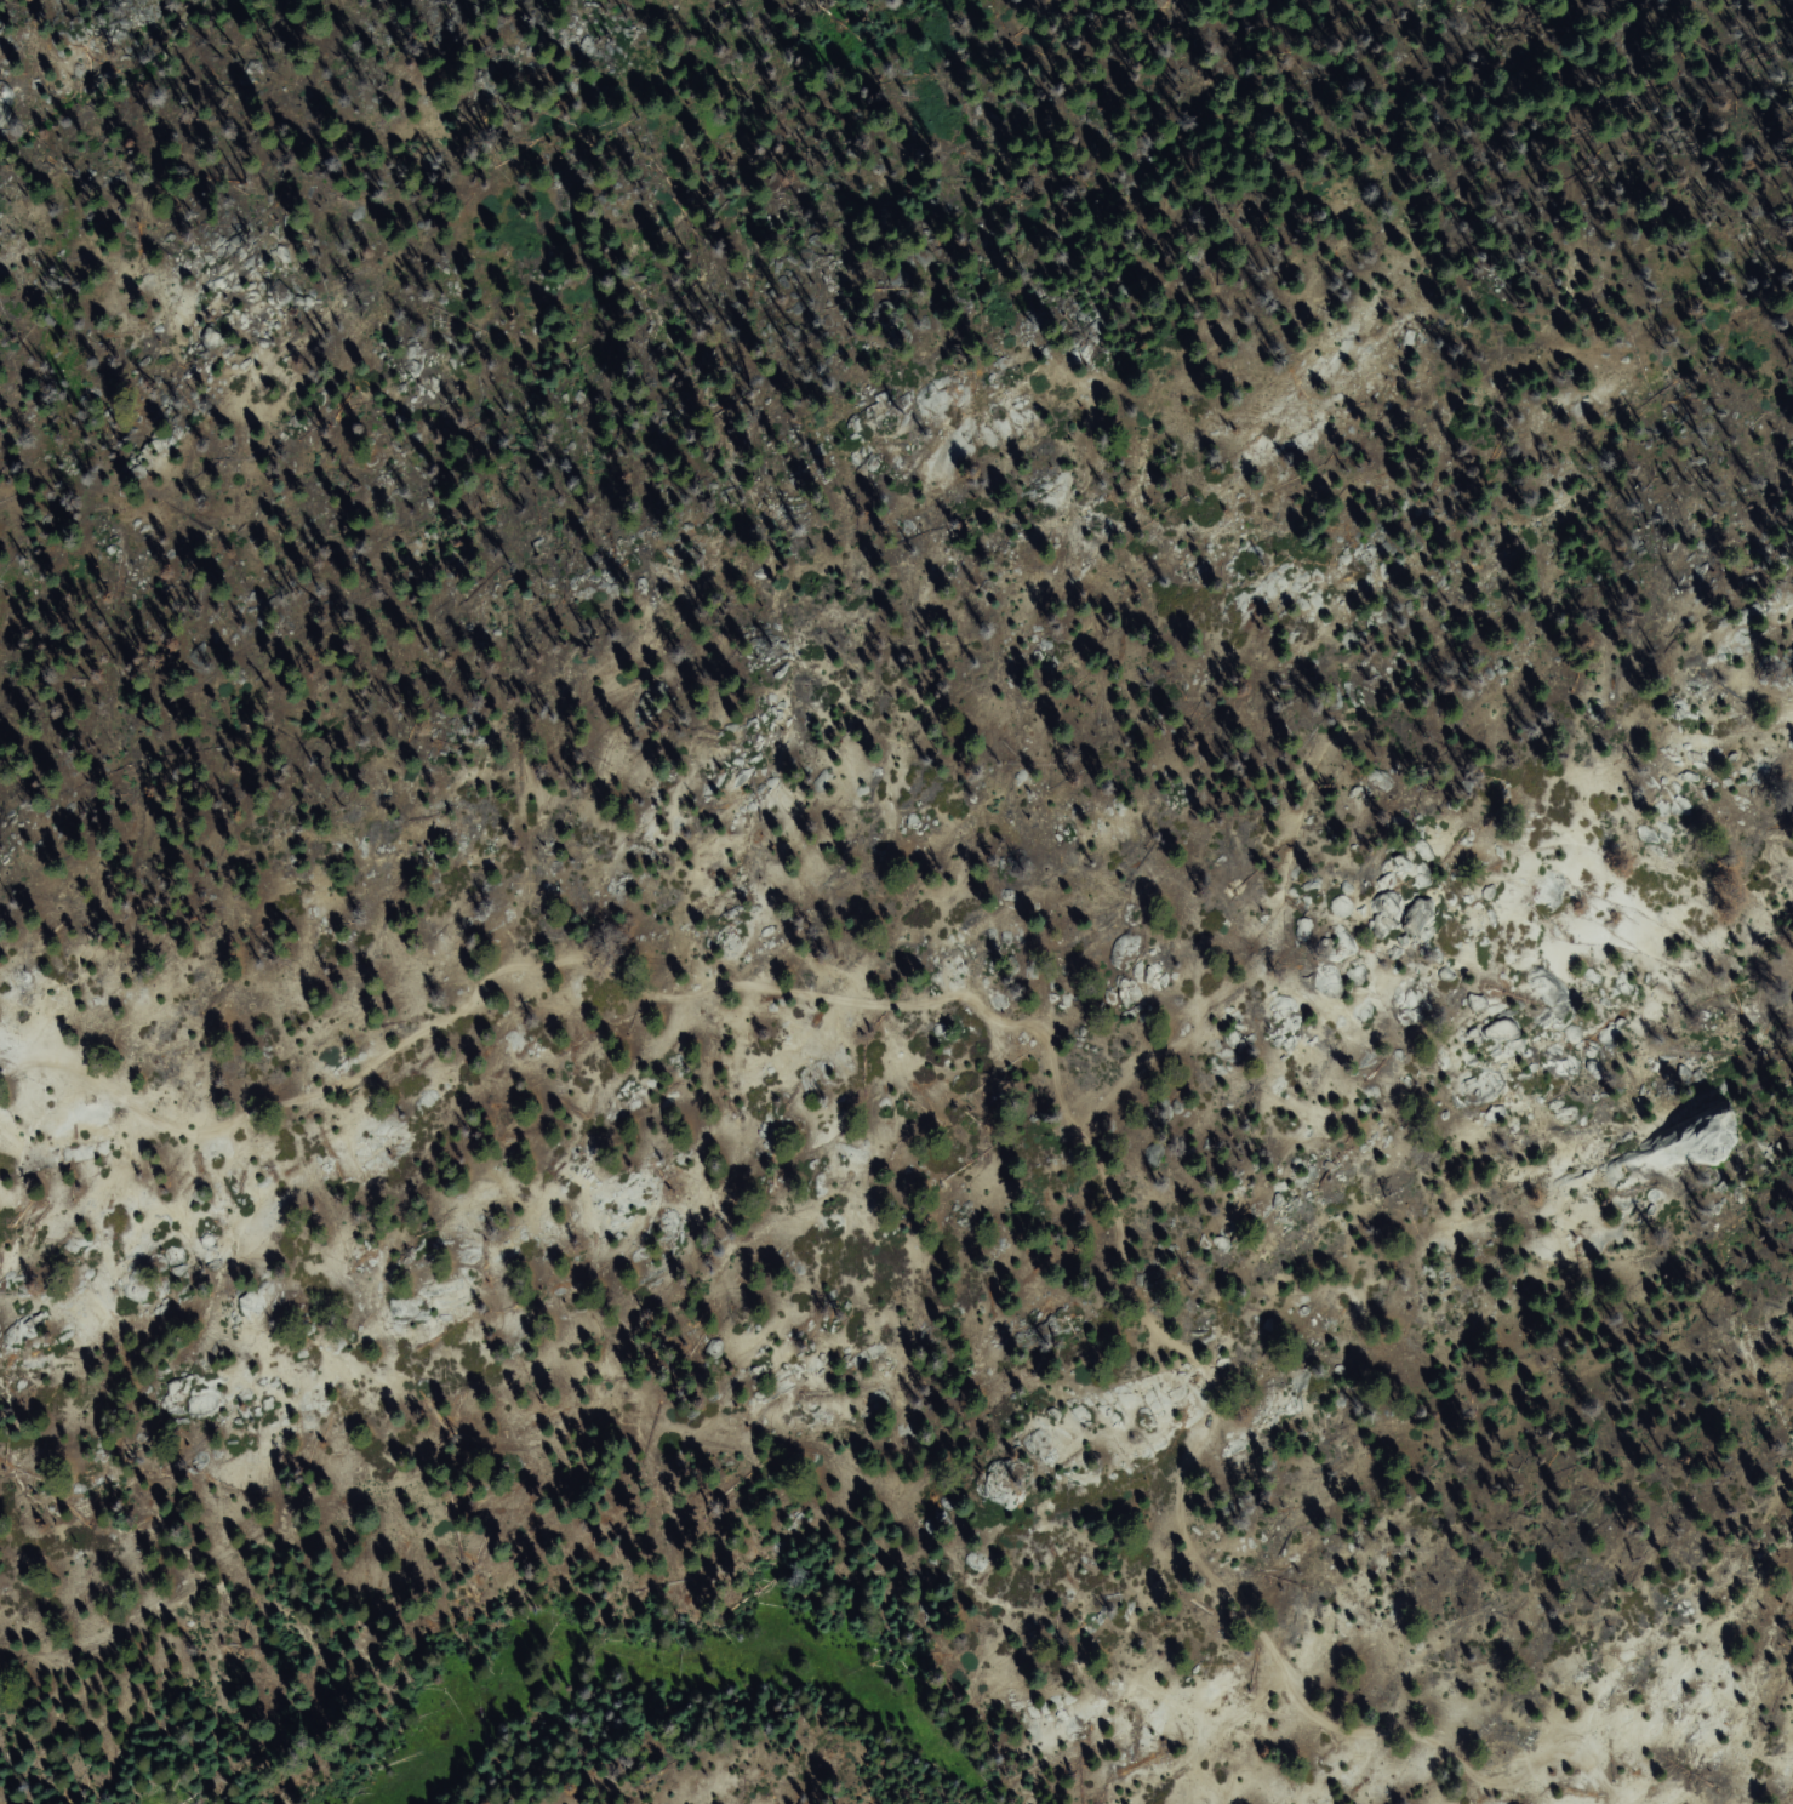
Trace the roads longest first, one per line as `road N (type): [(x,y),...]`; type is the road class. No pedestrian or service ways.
road 1 (track): [(0,1078),(53,1063),(92,1078),(135,1114),(171,1130),(212,1130),(359,1075),(501,986),(581,964),(618,969),(656,999),(733,986),(914,1010),(957,989),(989,1021),(1041,1027),(1057,1100),(1090,1153),(1150,1320),(1207,1354),(1210,1388),(1180,1501),(1200,1587),(1240,1614),(1309,1708),(1349,1731),(1450,1745),(1487,1770),(1535,1757),(1566,1759),(1626,1803)]

